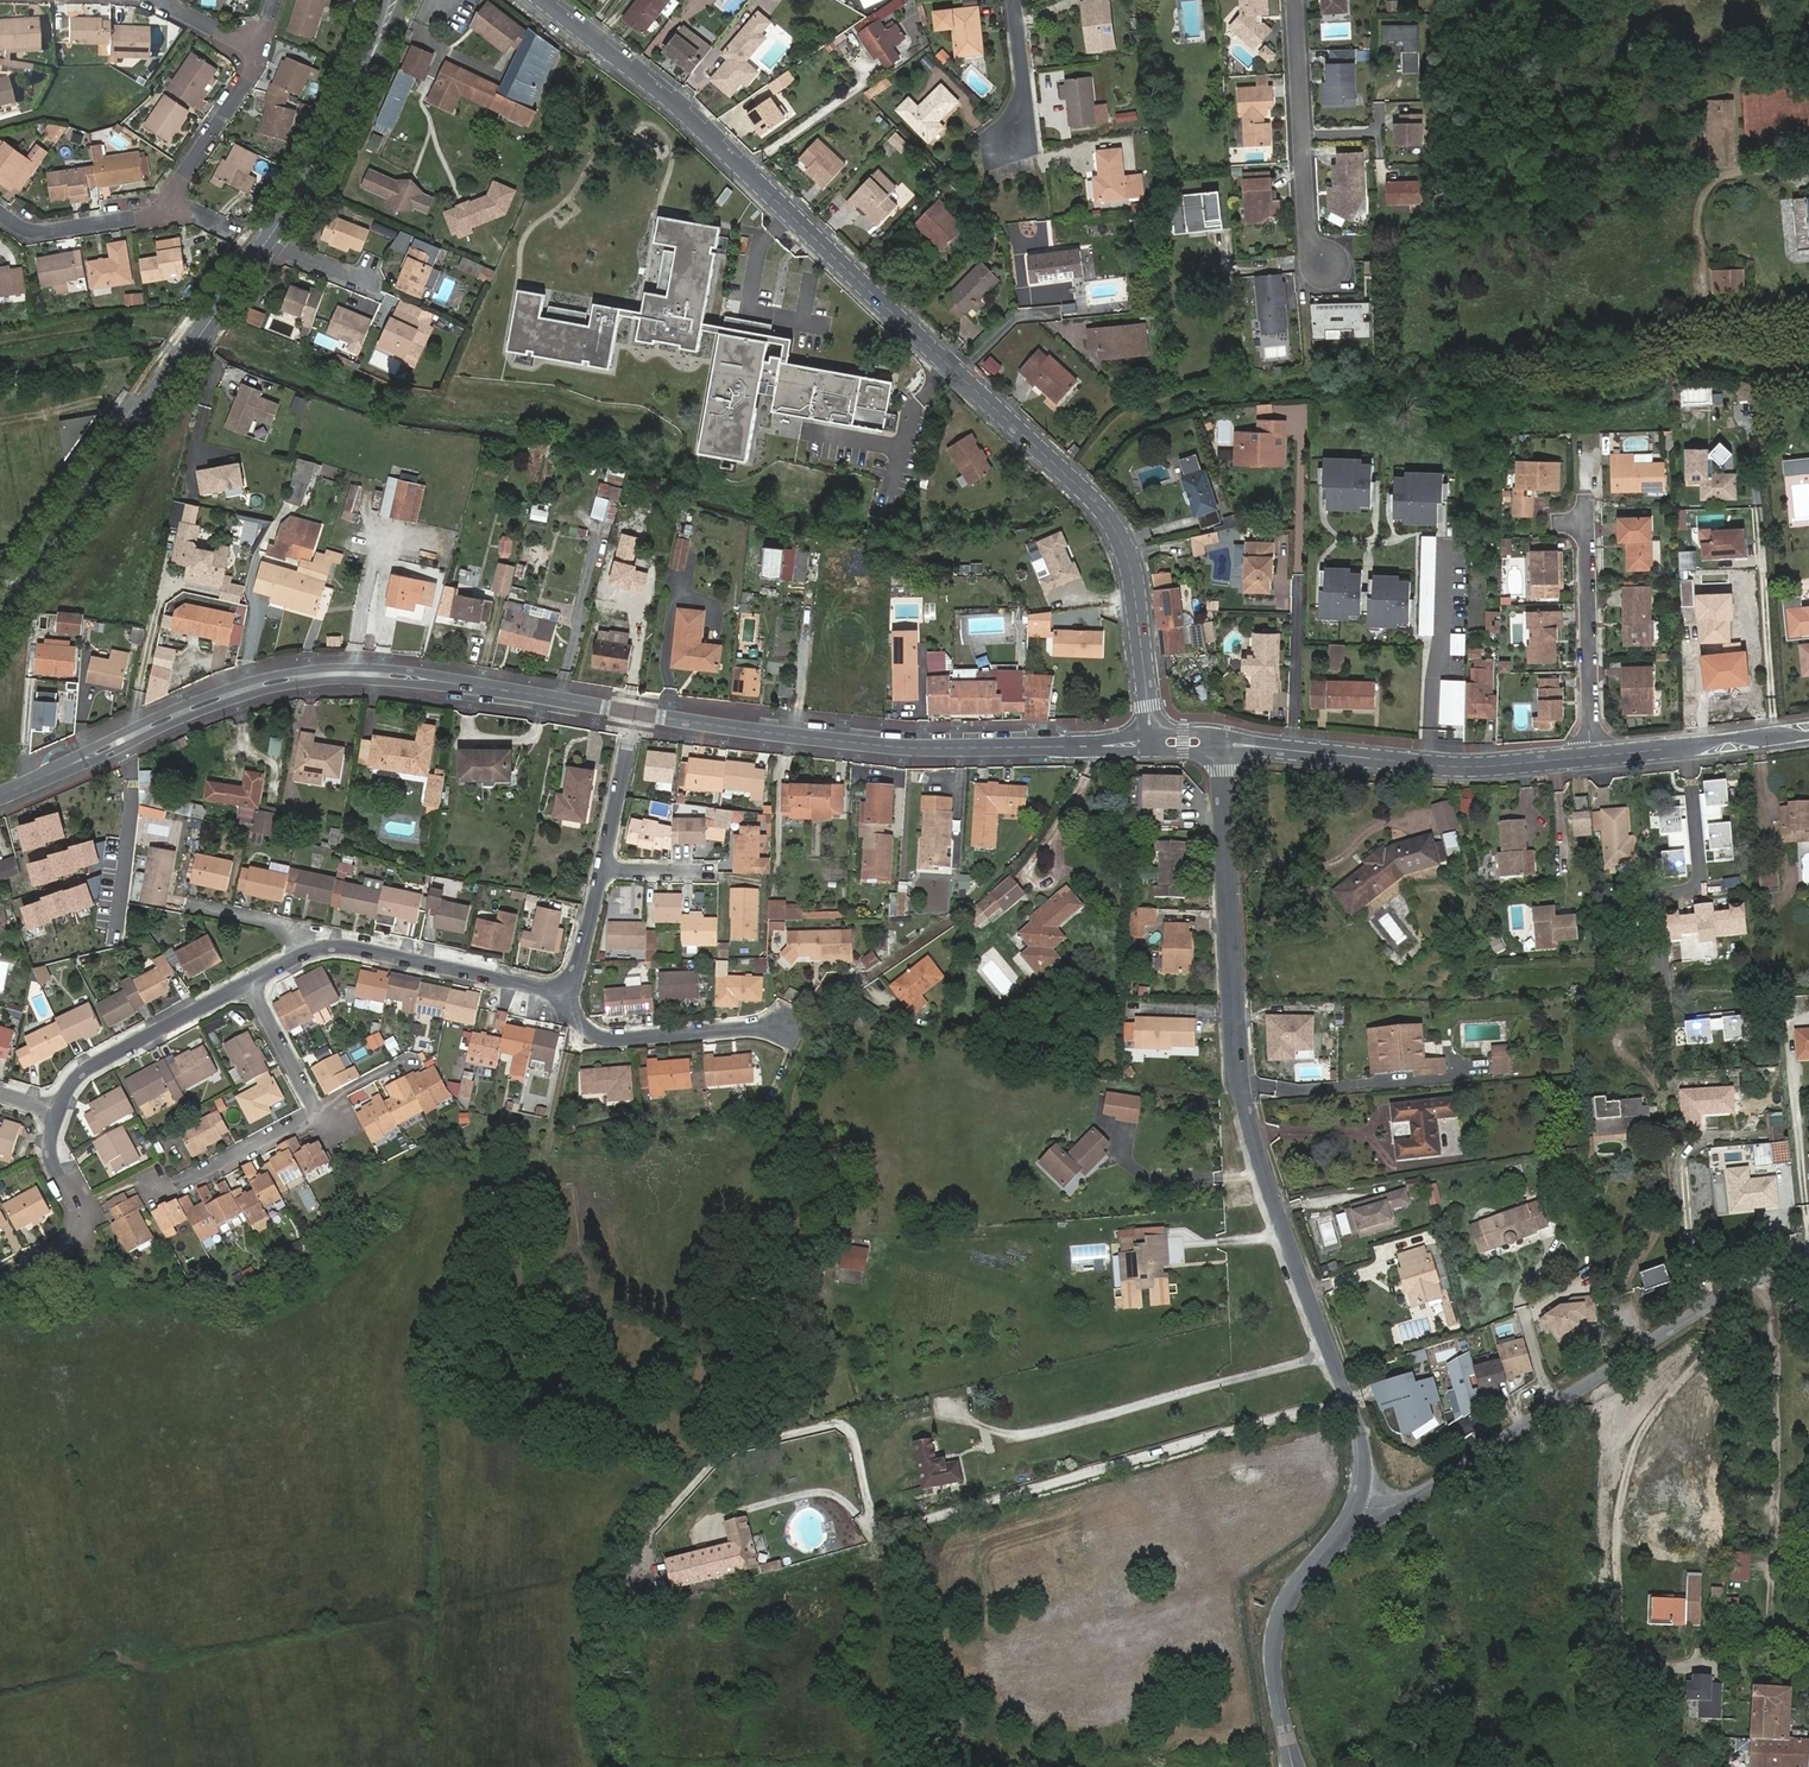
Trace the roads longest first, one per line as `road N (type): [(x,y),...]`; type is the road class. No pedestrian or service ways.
road 1 (tertiary): [(1157,744),(1129,558),(1104,512),(757,182),(549,0)]
road 2 (residential): [(1358,1513),(1364,1450),(1238,1088),(1222,744)]
road 3 (tertiary): [(0,620),(274,232),(366,72)]
road 4 (tertiary): [(1157,744),(919,749),(636,713)]
road 5 (residential): [(1358,1513),(1412,1500),(1784,1261),(1808,1254)]
road 6 (tertiary): [(458,683),(362,668),(274,675),(181,706),(43,777)]
road 7 (tertiary): [(43,777),(279,688),(336,680),(458,683)]
road 8 (track): [(1749,1284),(1772,1310),(1776,1391),(1767,1688)]
road 9 (tertiary): [(1222,744),(1428,764),(1590,756)]
road 10 (residential): [(252,986),(329,946),(565,986)]
road 11 (residential): [(1295,1766),(1273,1644),(1285,1610),(1358,1513)]
road 12 (residential): [(1294,0),(1307,240),(1324,265)]
road 13 (residential): [(1590,756),(1587,501)]
road 14 (track): [(1709,1309),(1720,1332),(1715,1351),(1641,1433),(1620,1529)]
road 15 (residential): [(787,1027),(606,1039),(569,1011),(565,986)]
road 16 (residential): [(63,1113),(93,1070),(252,986)]
road 17 (tertiary): [(1590,756),(1808,731)]
road 18 (residential): [(0,1272),(80,1228),(59,1173),(63,1113)]
road 19 (residential): [(161,215),(261,50)]
road 20 (tertiary): [(636,713),(458,683)]
road 21 (residential): [(316,1113),(153,1189)]
road 22 (track): [(1620,1529),(1623,1615),(1638,1643),(1692,1670)]
road 23 (residential): [(0,214),(42,232),(161,215)]
road 24 (residential): [(607,869),(636,713)]
road 25 (residential): [(1001,146),(1026,109),(1013,0)]
road 26 (residential): [(252,986),(316,1113)]
road 27 (residential): [(565,986),(576,974),(607,869)]

